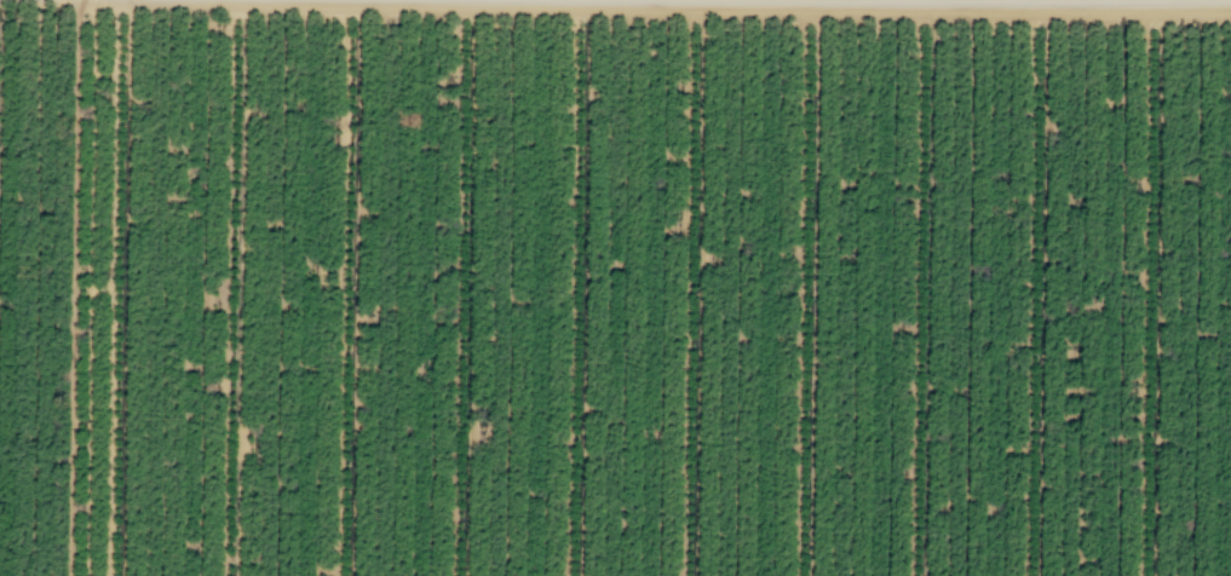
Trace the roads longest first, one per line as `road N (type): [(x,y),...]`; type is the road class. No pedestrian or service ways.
road 1 (track): [(923,575),(932,0)]
road 2 (track): [(692,575),(701,0)]
road 3 (track): [(1035,575),(1043,0)]
road 4 (track): [(577,575),(585,0)]
road 5 (track): [(807,575),(815,0)]
road 6 (track): [(465,575),(472,0)]
road 7 (track): [(237,575),(244,0)]
road 8 (track): [(347,575),(353,0)]

